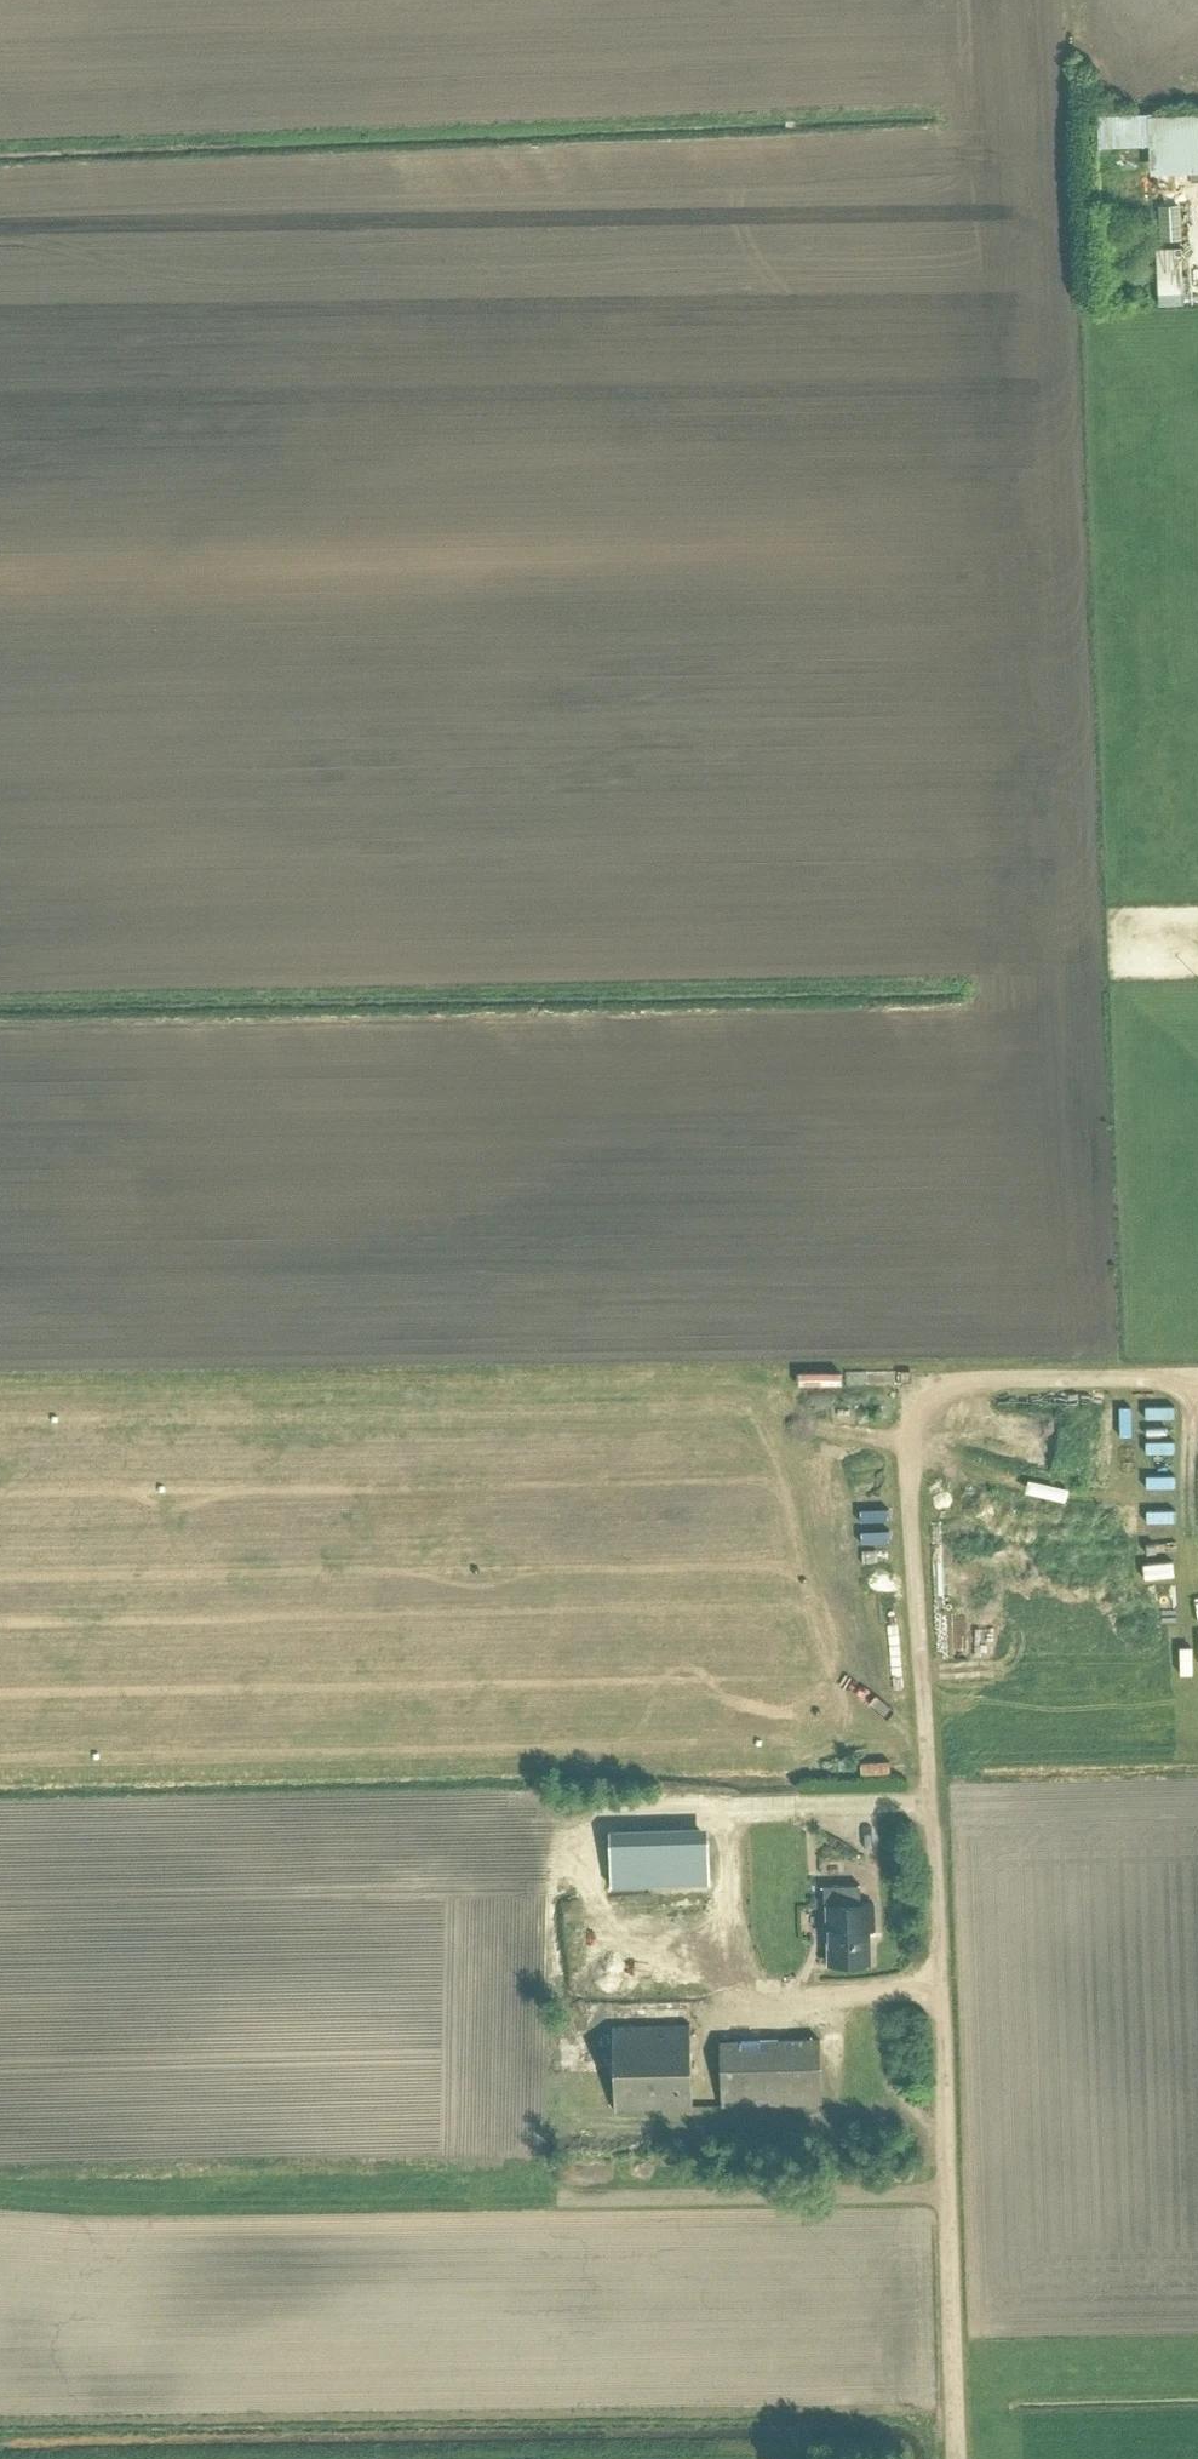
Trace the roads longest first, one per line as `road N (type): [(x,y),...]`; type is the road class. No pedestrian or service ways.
road 1 (track): [(1197,1376),(951,1382),(924,1403),(914,1425),(908,1507),(939,1975)]
road 2 (track): [(955,2433),(939,1975)]

